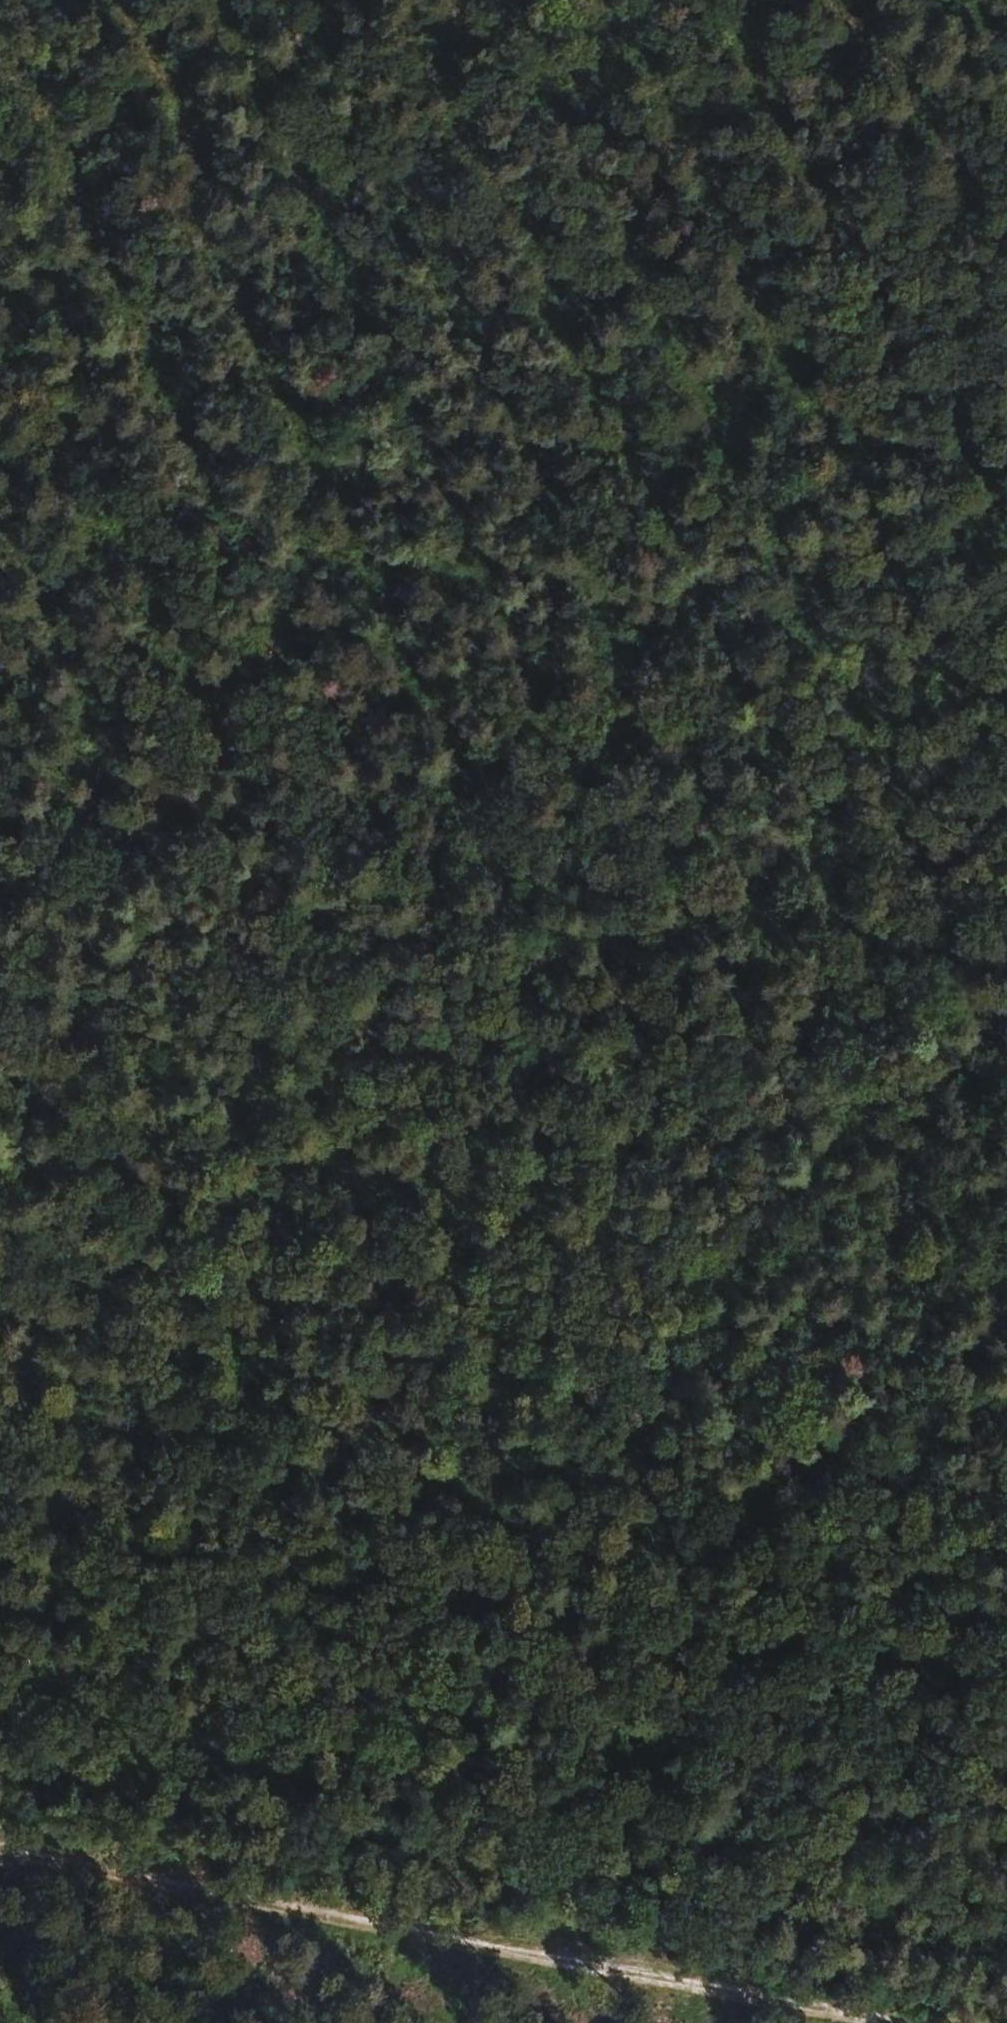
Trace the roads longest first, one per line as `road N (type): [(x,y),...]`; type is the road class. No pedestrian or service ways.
road 1 (track): [(0,765),(1006,961)]
road 2 (track): [(0,1852),(916,2022)]

